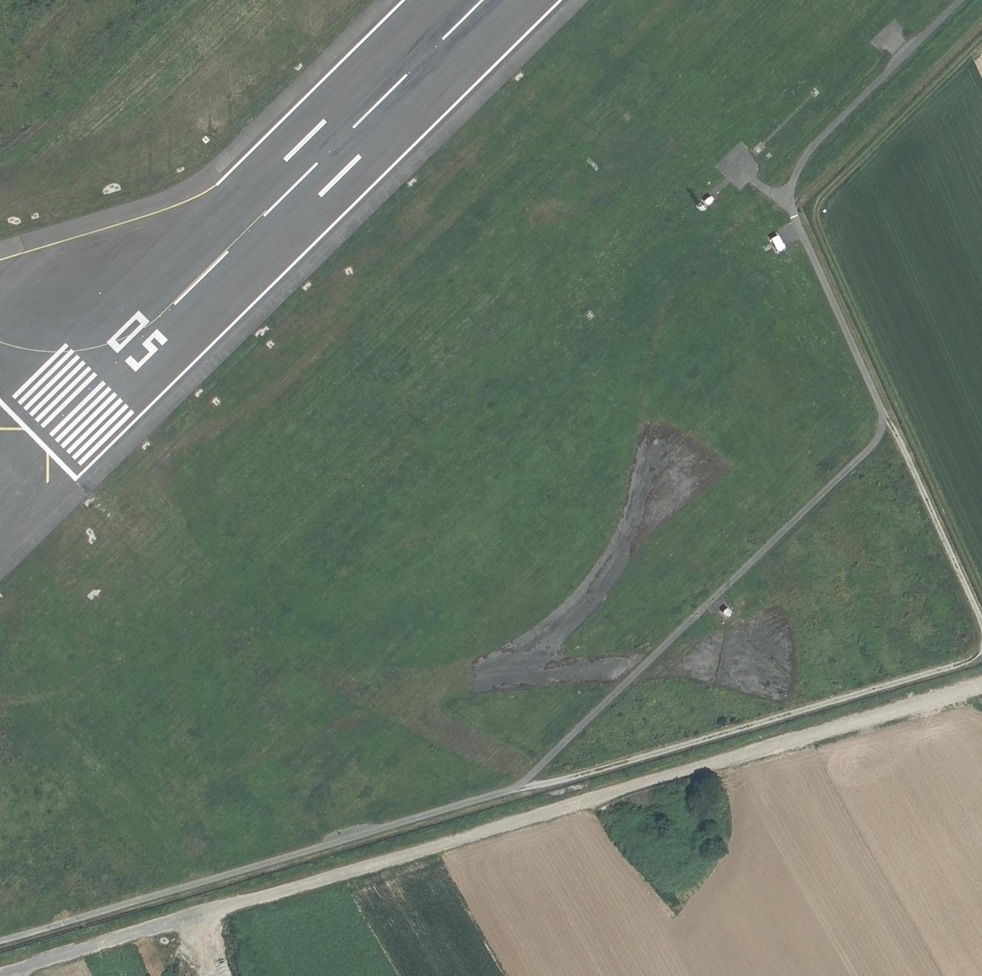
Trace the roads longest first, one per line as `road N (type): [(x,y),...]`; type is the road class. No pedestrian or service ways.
road 1 (unclassified): [(981,683),(28,966)]
road 2 (track): [(981,591),(815,209),(981,44)]
road 3 (track): [(525,782),(880,437),(885,420)]

